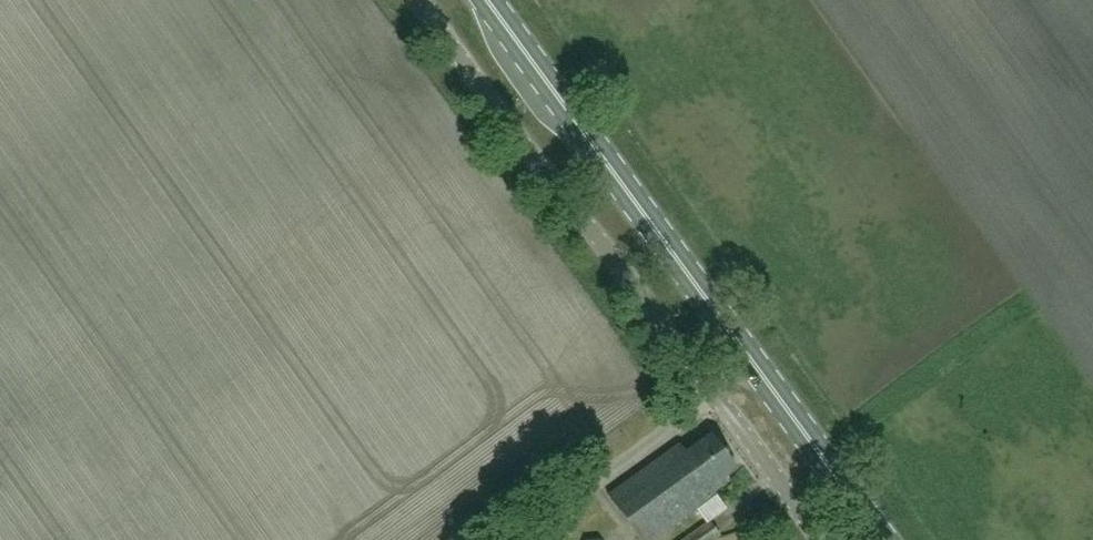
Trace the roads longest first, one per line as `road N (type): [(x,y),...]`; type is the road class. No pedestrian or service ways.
road 1 (unclassified): [(819,539),(761,451),(419,0)]
road 2 (primary): [(886,539),(491,0)]

